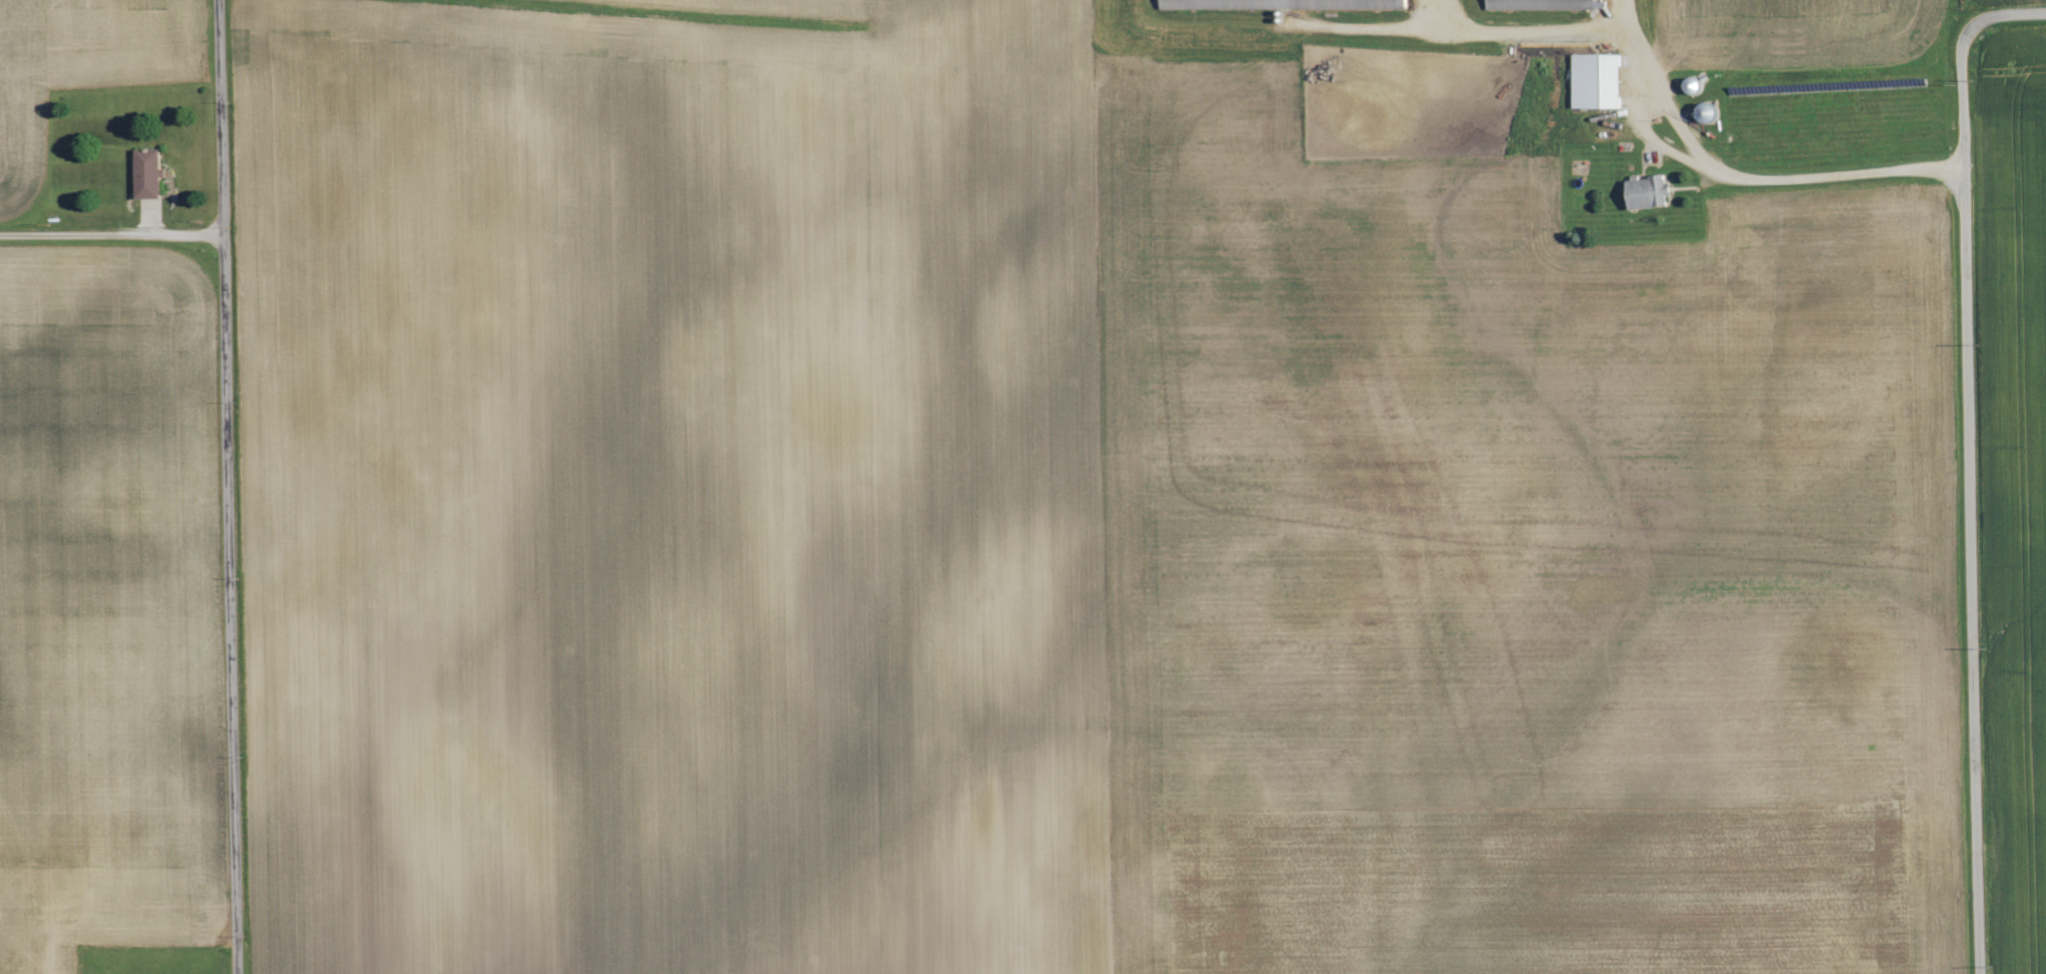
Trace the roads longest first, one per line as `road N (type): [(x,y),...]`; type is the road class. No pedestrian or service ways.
road 1 (residential): [(238,973),(219,0)]
road 2 (residential): [(1973,973),(1962,167)]
road 3 (residential): [(1962,167),(1970,37),(1993,13),(2045,11)]

